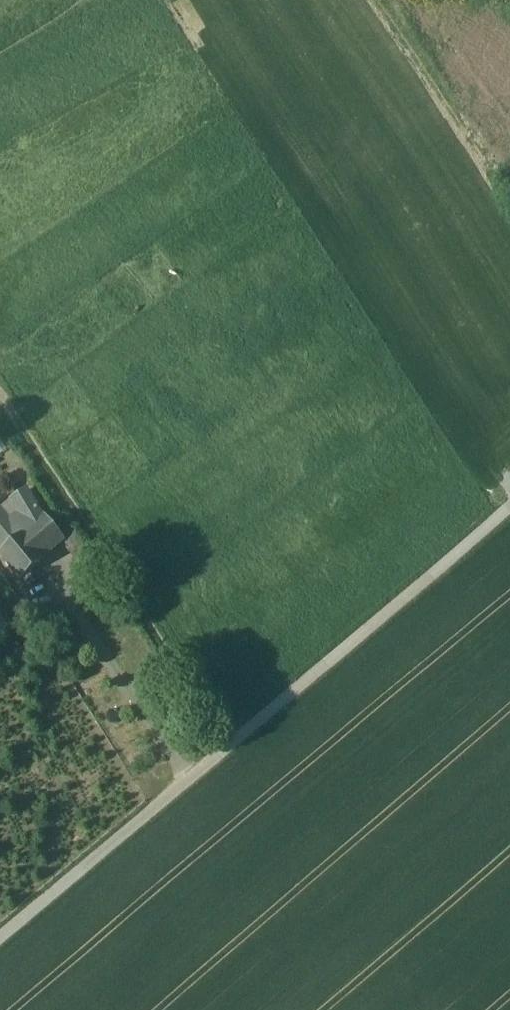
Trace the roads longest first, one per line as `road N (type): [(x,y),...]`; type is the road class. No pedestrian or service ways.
road 1 (track): [(229,744),(509,502)]

